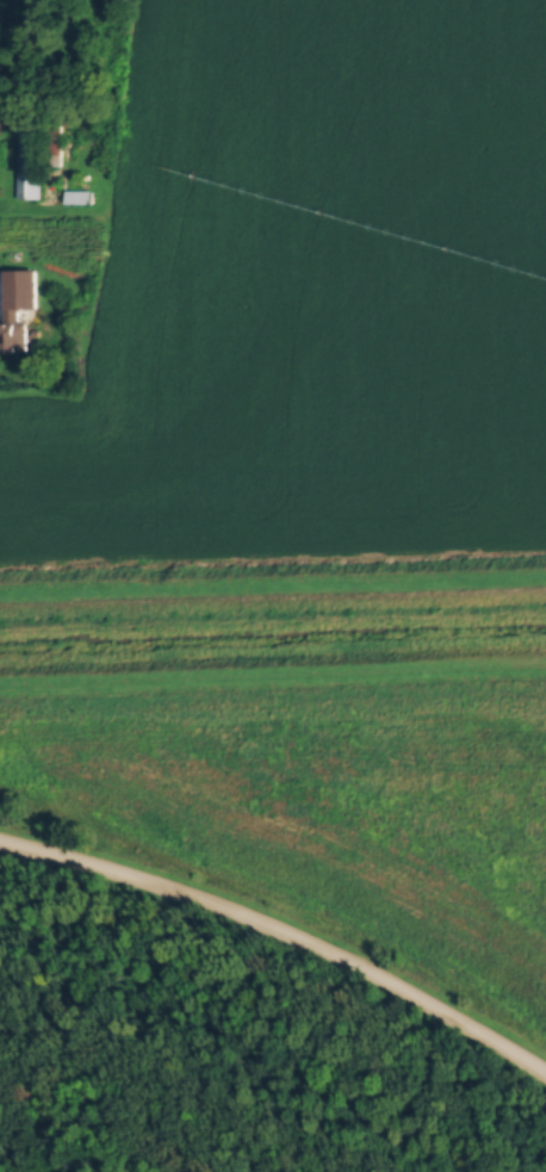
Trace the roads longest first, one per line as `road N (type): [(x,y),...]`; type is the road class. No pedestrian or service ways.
road 1 (tertiary): [(0,849),(79,866),(268,931),(545,1083)]

